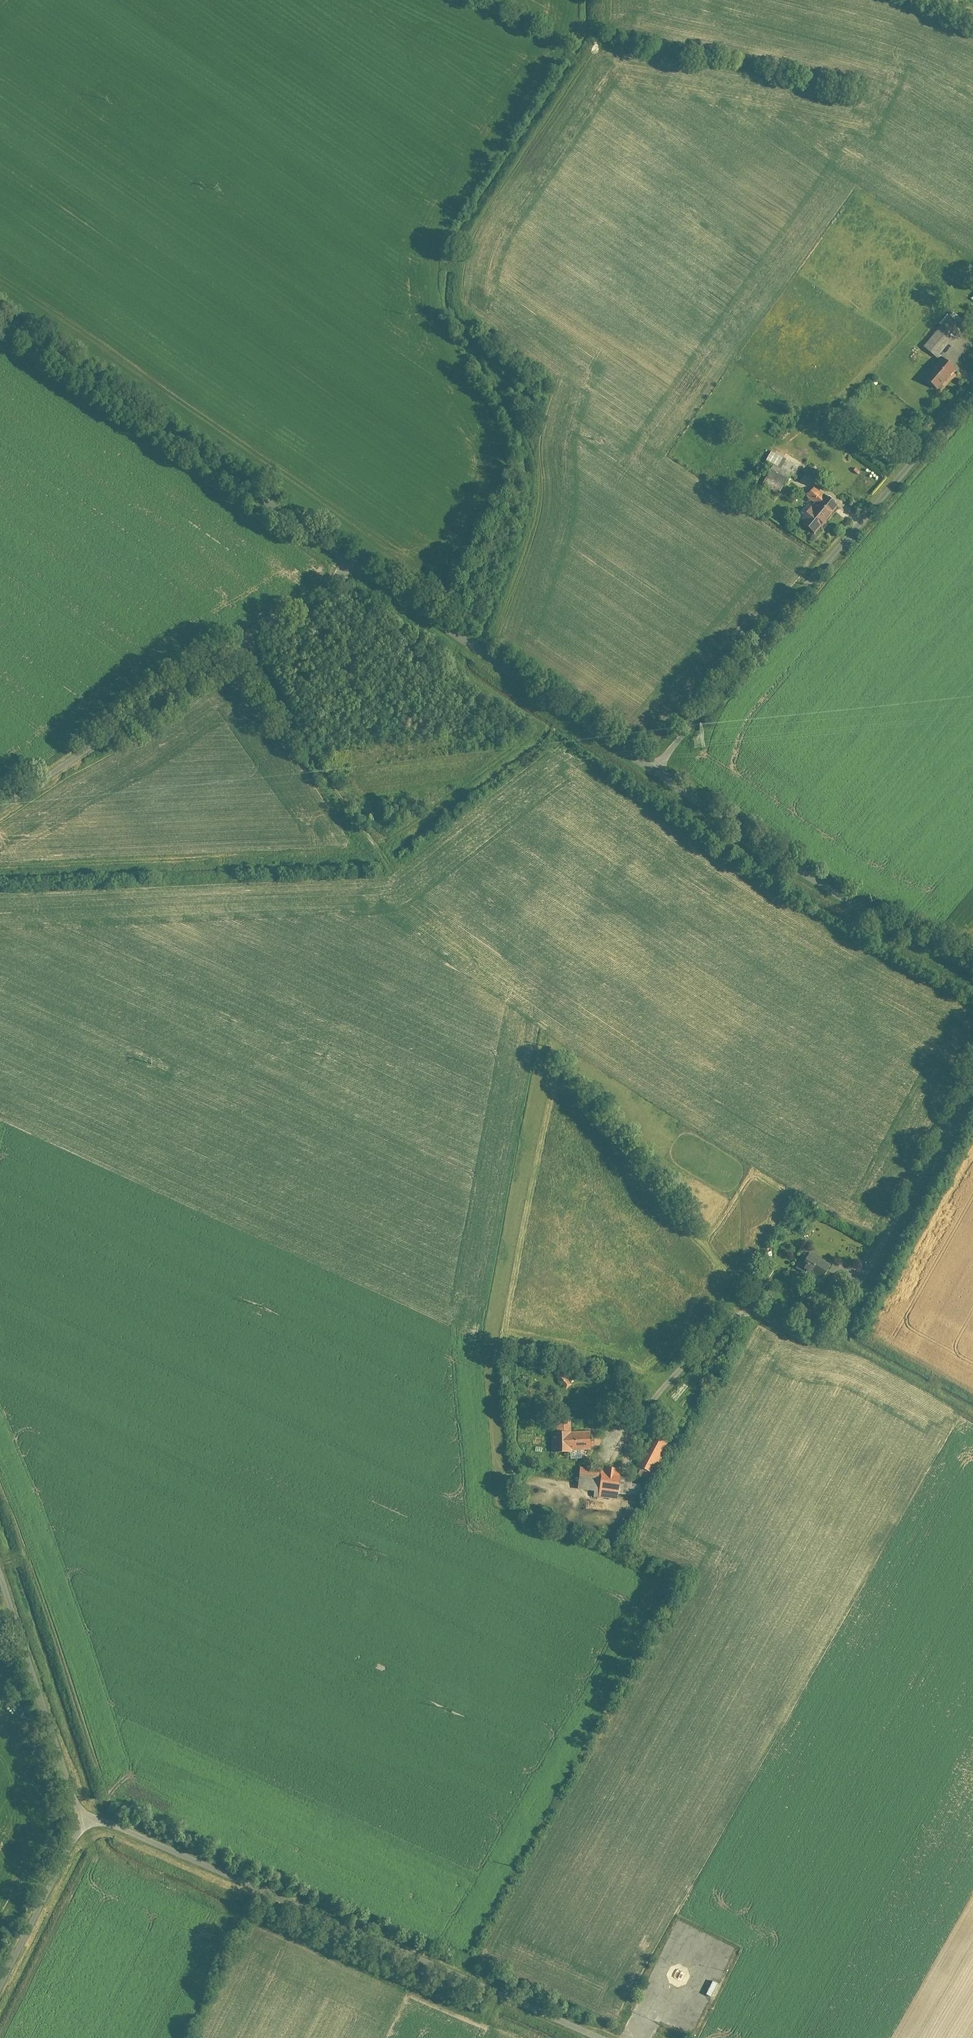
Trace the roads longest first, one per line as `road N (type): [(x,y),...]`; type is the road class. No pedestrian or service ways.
road 1 (unclassified): [(89,1812),(590,2037)]
road 2 (unclassified): [(666,774),(756,645),(972,397)]
road 3 (unclassified): [(0,318),(368,566)]
road 4 (unclassified): [(368,566),(0,812)]
road 5 (unclassified): [(666,774),(807,876),(972,971)]
road 6 (unclassified): [(368,566),(666,774)]
road 7 (unclassified): [(0,1597),(89,1812)]
road 8 (unclassified): [(89,1812),(0,1993)]

